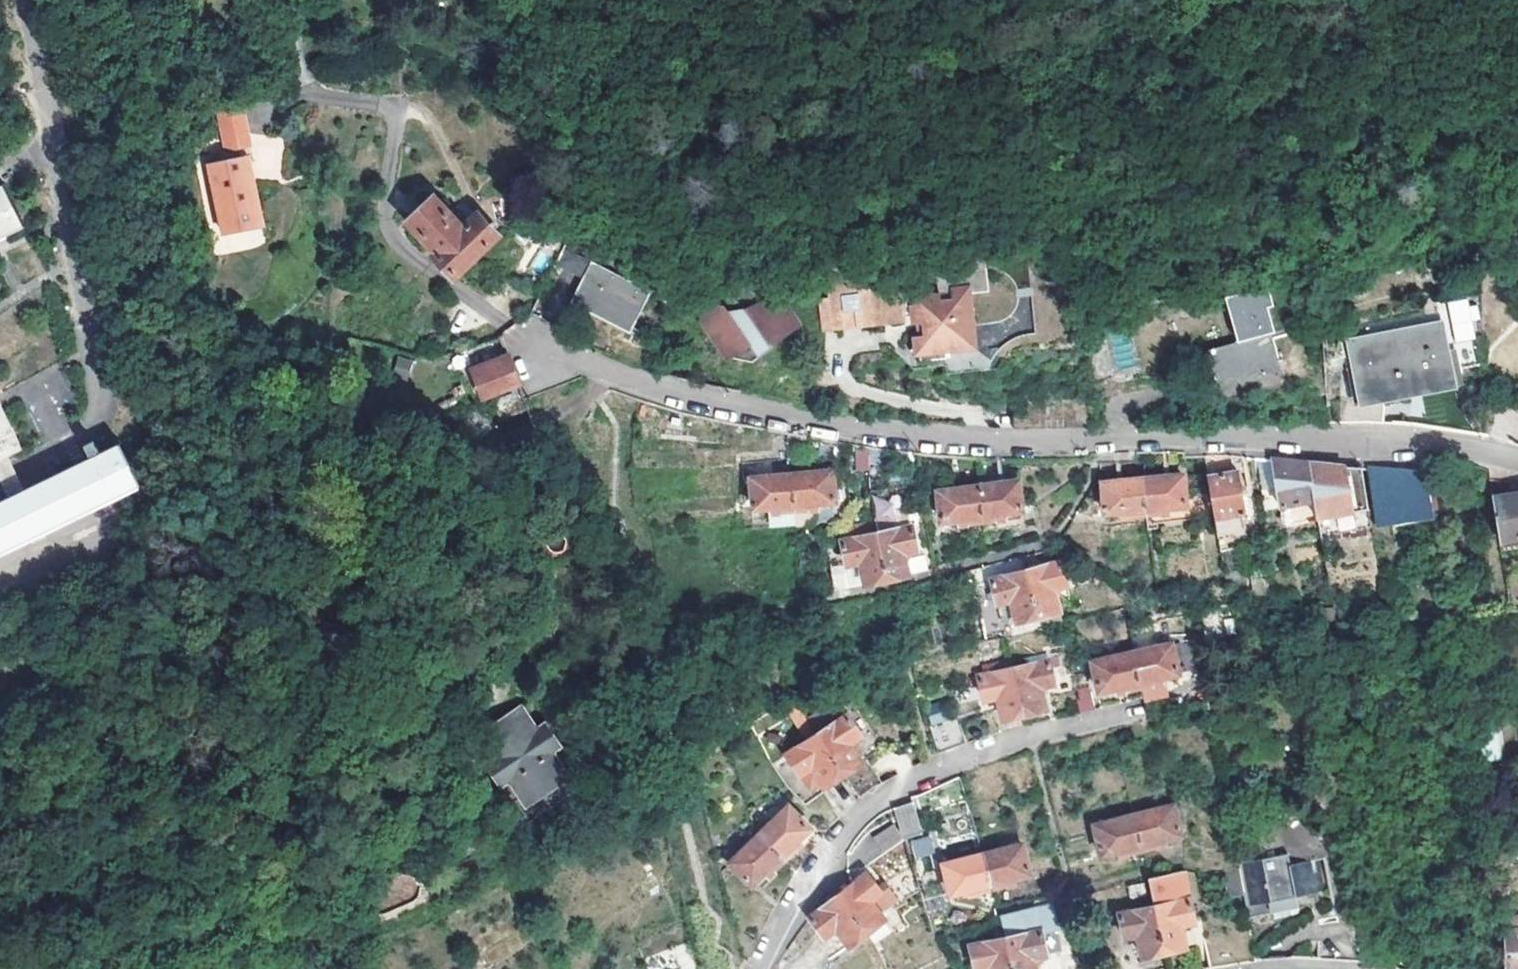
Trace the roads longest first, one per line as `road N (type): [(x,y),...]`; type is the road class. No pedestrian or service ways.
road 1 (residential): [(525,327),(615,371),(692,394),(863,428),(969,438),(1381,439),(1517,460)]
road 2 (residential): [(21,468),(82,439),(108,409),(22,0)]
road 3 (residential): [(759,968),(837,844),(900,786),(1145,708)]

